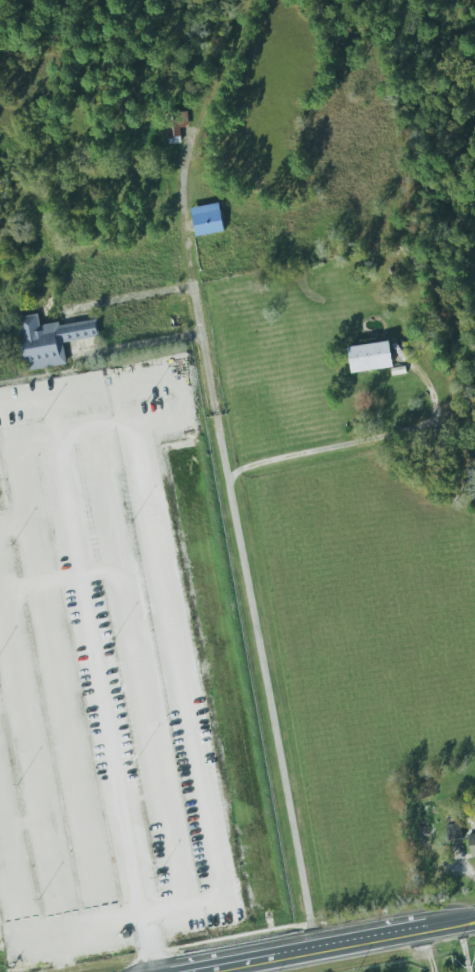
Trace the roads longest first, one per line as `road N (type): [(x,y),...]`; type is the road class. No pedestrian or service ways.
road 1 (residential): [(324,951),(184,183)]
road 2 (residential): [(213,341),(96,351),(99,305),(201,279)]
road 3 (secondary): [(224,971),(474,924)]
road 4 (residential): [(236,470),(386,435)]

